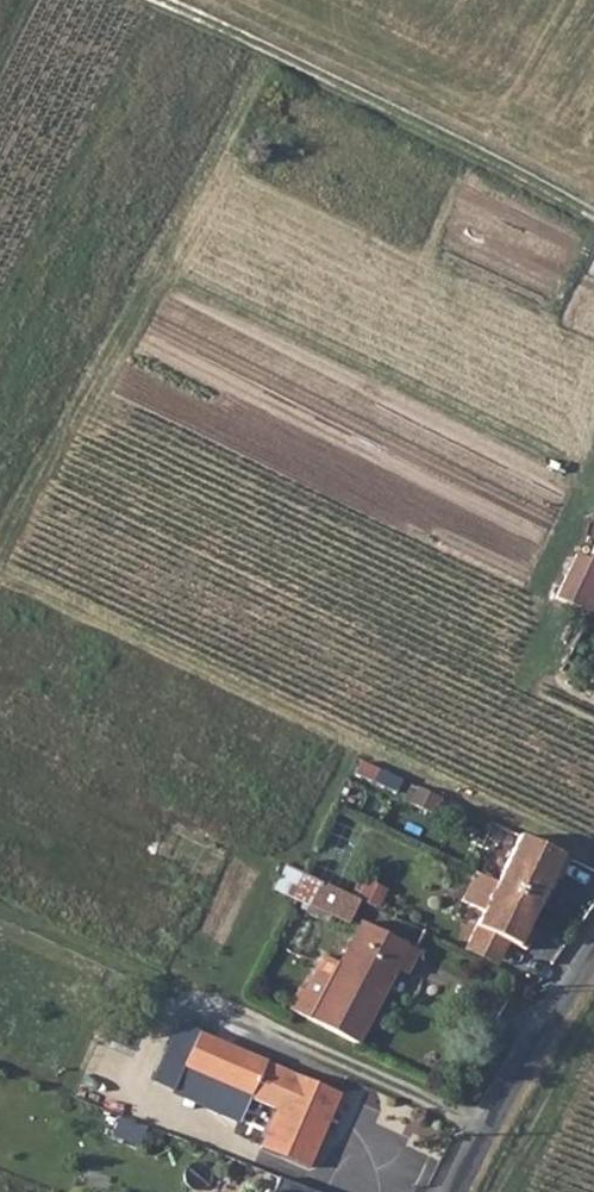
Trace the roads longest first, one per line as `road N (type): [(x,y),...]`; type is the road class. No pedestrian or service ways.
road 1 (track): [(484,1128),(0,911)]
road 2 (track): [(593,217),(138,0)]
road 3 (unclassified): [(456,1191),(484,1128),(593,954)]

